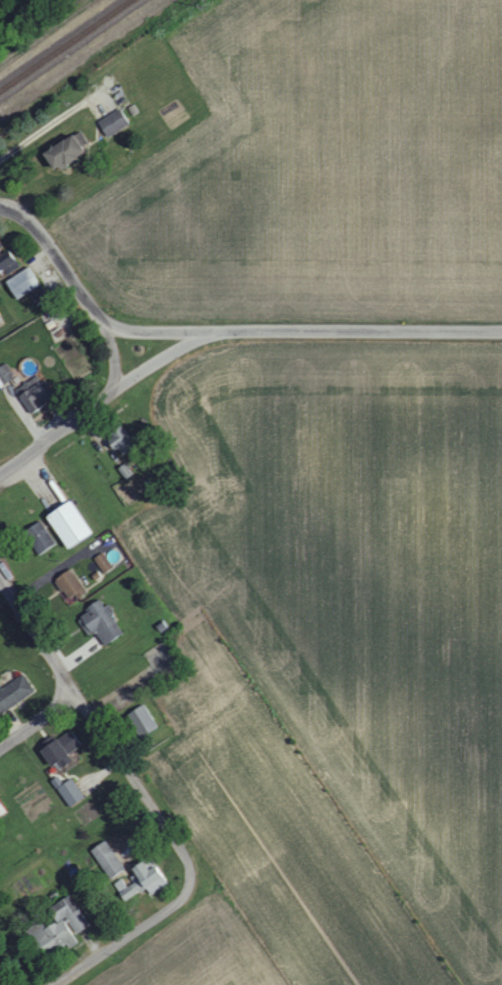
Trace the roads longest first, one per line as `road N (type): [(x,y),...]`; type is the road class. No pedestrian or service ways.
road 1 (residential): [(182,898),(191,885),(182,836),(0,573)]
road 2 (tertiary): [(501,330),(216,331)]
road 3 (residential): [(216,331),(104,325),(22,216),(0,206)]
road 4 (tertiary): [(0,472),(139,372),(216,331)]
road 5 (residential): [(55,984),(182,898)]

